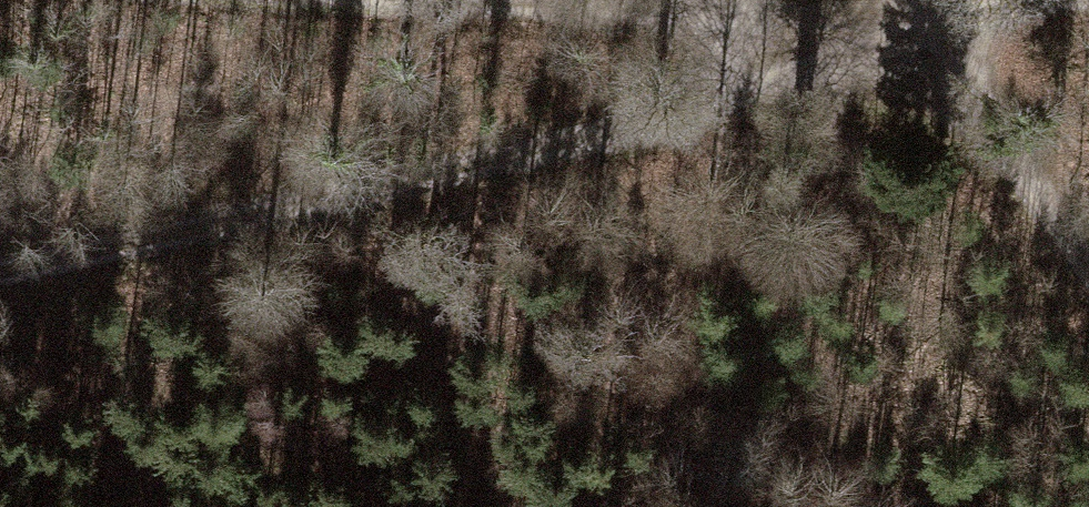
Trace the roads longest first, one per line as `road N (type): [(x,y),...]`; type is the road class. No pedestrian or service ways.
road 1 (track): [(0,268),(734,75),(937,6)]
road 2 (track): [(610,0),(937,6)]
road 3 (track): [(937,6),(1088,261)]

